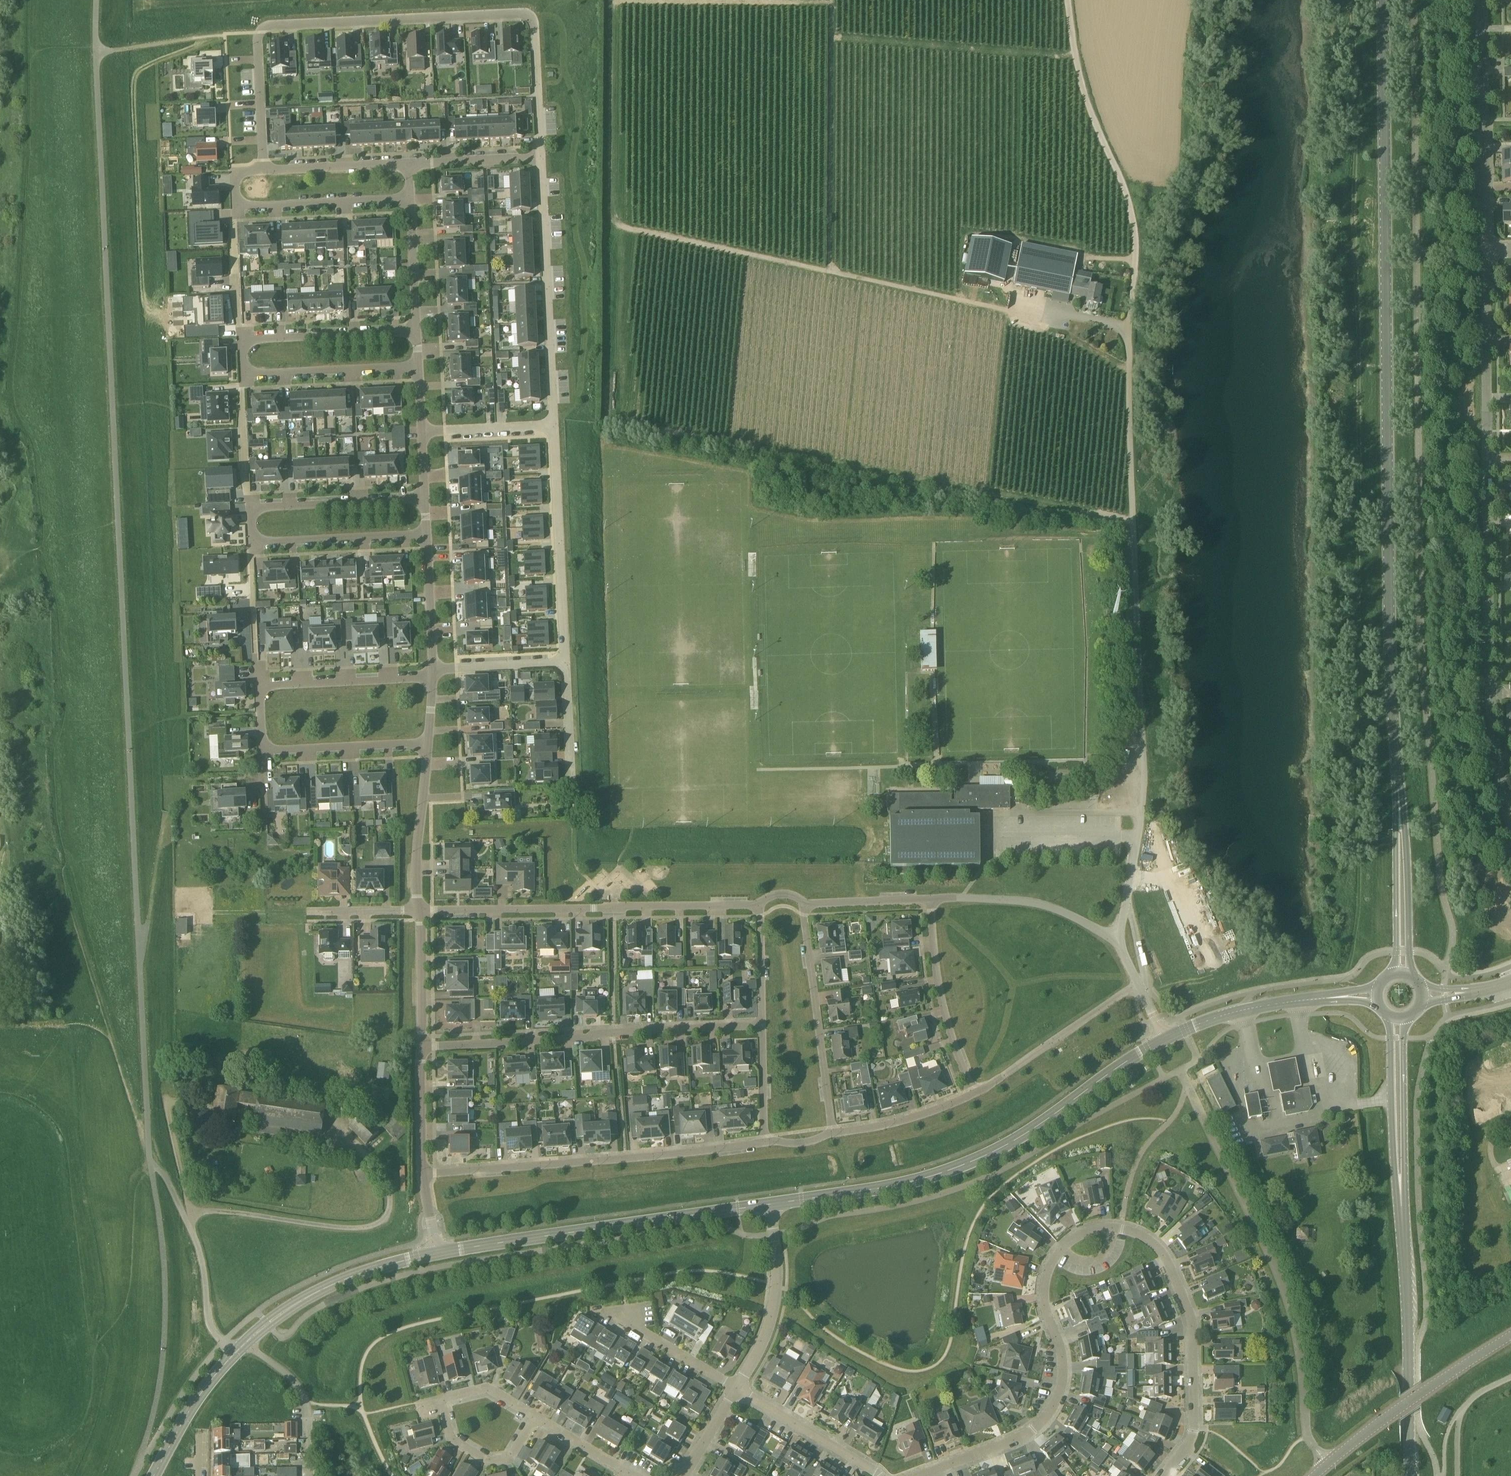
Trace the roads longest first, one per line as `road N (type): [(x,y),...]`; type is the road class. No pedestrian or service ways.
road 1 (secondary): [(1400,815),(1390,636),(1384,0)]
road 2 (residential): [(1164,1475),(1194,1431),(1193,1321),(1164,1255),(1141,1235),(1112,1226),(1076,1235),(1046,1273),(1045,1303),(1063,1367),(1055,1405),(1027,1434),(917,1475)]
road 3 (residential): [(1510,826),(1491,691),(1486,250)]
road 4 (residential): [(263,170),(257,29),(526,13),(535,22),(541,158)]
road 5 (residential): [(771,1204),(885,1189),(959,1166),(1007,1146),(1166,1039)]
road 6 (residential): [(435,679),(259,687),(263,751),(430,745)]
road 7 (unclassified): [(1128,899),(1145,792),(1130,515)]
road 8 (residential): [(426,500),(252,508),(253,544),(428,536)]
road 9 (residential): [(418,333),(245,340),(247,376),(420,369)]
road 10 (residential): [(423,1046),(764,1025)]
road 11 (residential): [(420,911),(761,904)]
road 12 (residential): [(425,1175),(764,1143)]
road 13 (residential): [(441,1253),(771,1204)]
road 14 (unclassified): [(184,1213),(207,1209),(350,1231),(380,1225),(391,1183),(372,1152),(339,1136)]
road 15 (secondary): [(1411,1475),(1401,1191)]
road 16 (residential): [(541,158),(554,425)]
road 17 (residential): [(1486,250),(1484,0)]
road 18 (tertiary): [(1313,1475),(1510,1335)]
road 19 (residential): [(554,425),(566,663)]
road 20 (residential): [(832,1134),(803,902)]
road 21 (residential): [(263,170),(238,171),(240,207),(412,198)]
road 22 (residential): [(246,1343),(334,1284),(441,1253)]
road 23 (residential): [(973,1095),(935,970),(931,900)]
road 24 (residential): [(973,1095),(1140,984)]
road 25 (residential): [(931,900),(999,898),(1066,910),(1121,942)]
road 26 (residential): [(738,1389),(774,1308),(771,1204)]
road 27 (secondary): [(1390,1016),(1401,1191)]
road 28 (secondary): [(1401,1191),(1411,1016)]
road 29 (residential): [(420,911),(418,844),(430,745)]
road 30 (residential): [(879,1475),(738,1389)]
road 31 (secondary): [(1412,976),(1400,815)]
road 32 (secondary): [(1400,815),(1394,973)]
road 33 (residential): [(536,1416),(510,1459),(490,1461),(452,1439),(441,1400)]
road 34 (unclassified): [(233,1356),(212,1326),(203,1261),(184,1213)]
road 35 (residential): [(410,164),(263,170)]
road 36 (residential): [(832,1134),(973,1095)]
road 37 (residential): [(154,1475),(188,1412),(233,1356)]
road 38 (unclassified): [(1236,1012),(1377,998)]
road 39 (residential): [(738,1389),(645,1335),(631,1309)]
road 40 (residential): [(418,333),(412,198)]
road 41 (residential): [(423,1046),(420,911)]
road 42 (residential): [(434,669),(428,536)]
road 43 (residential): [(566,663),(434,669)]
road 44 (residential): [(554,425),(423,433)]
road 45 (residential): [(541,158),(410,164)]
road 46 (residential): [(425,1175),(423,1046)]
road 47 (residential): [(803,902),(931,900)]
road 48 (residential): [(764,1025),(761,904)]

